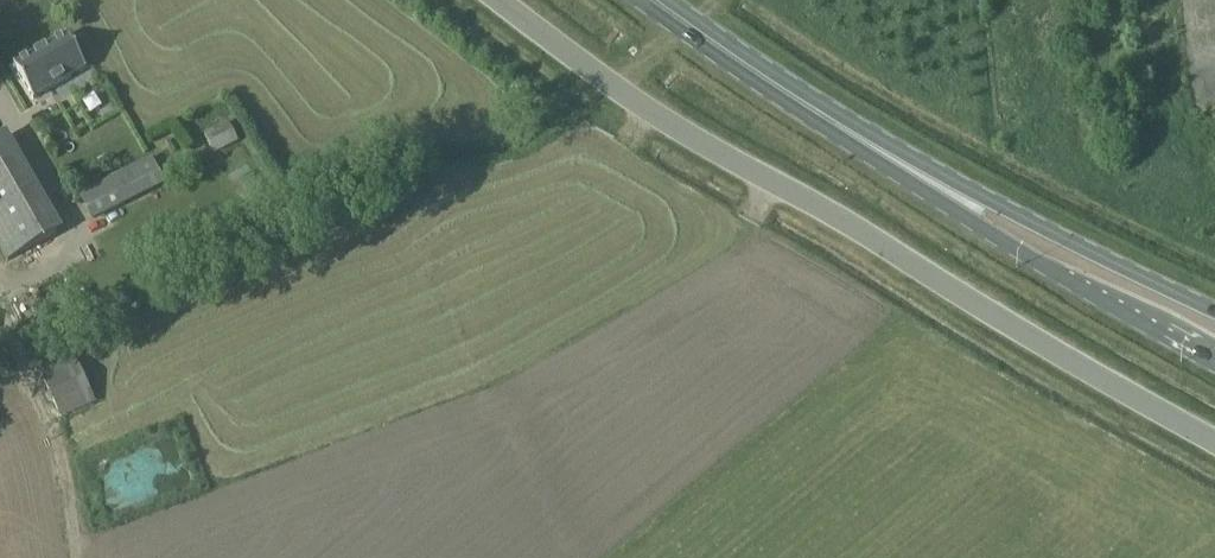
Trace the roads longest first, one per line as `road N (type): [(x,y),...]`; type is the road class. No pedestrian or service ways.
road 1 (unclassified): [(501,0),(656,113),(1214,439)]
road 2 (primary): [(955,193),(666,0)]
road 3 (primary): [(955,193),(1035,256),(1214,355)]
road 4 (primary): [(1214,308),(1026,217),(955,193)]

